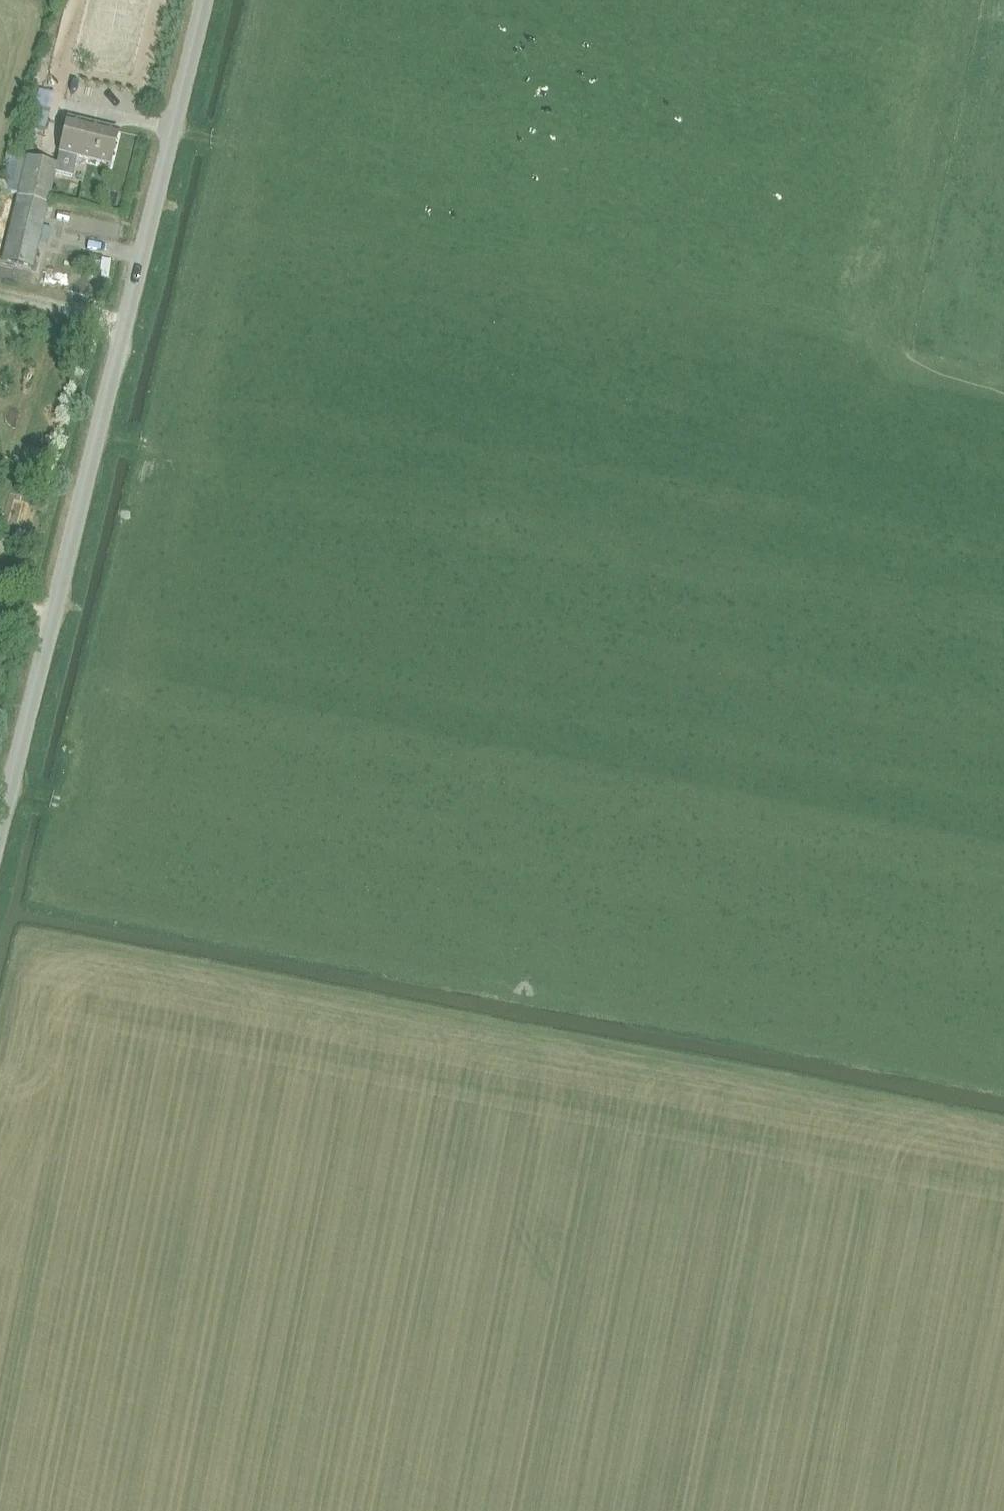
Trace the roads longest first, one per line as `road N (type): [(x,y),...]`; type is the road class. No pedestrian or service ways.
road 1 (unclassified): [(0,828),(206,0)]
road 2 (track): [(0,294),(125,324)]

